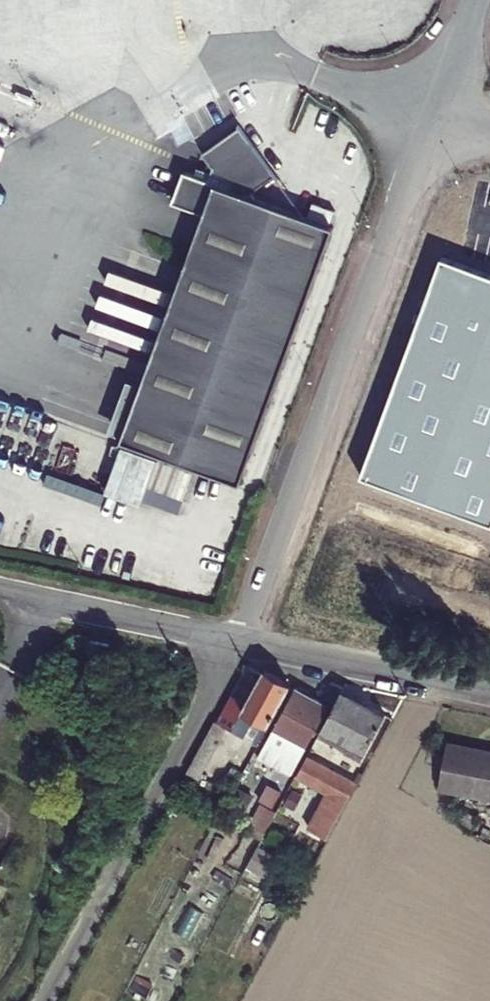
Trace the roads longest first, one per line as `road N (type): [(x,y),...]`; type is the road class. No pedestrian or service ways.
road 1 (unclassified): [(240,640),(428,123)]
road 2 (unclassified): [(428,123),(297,67),(253,62),(0,212)]
road 3 (residential): [(489,690),(240,640)]
road 4 (residential): [(240,640),(0,583)]
road 5 (unclassified): [(428,123),(473,0)]

